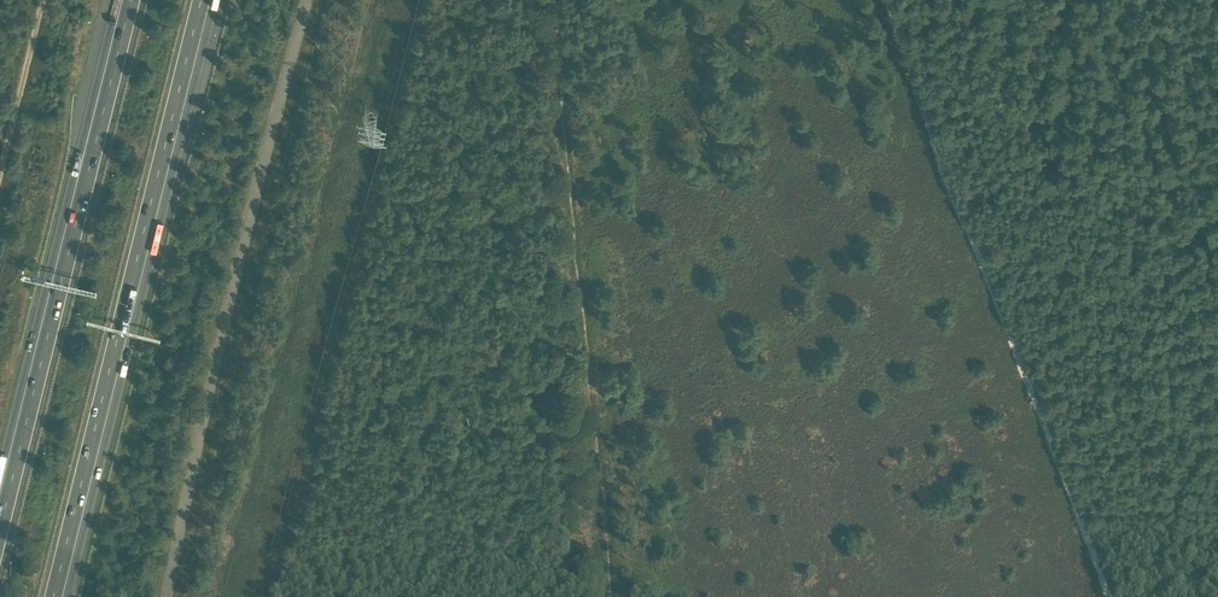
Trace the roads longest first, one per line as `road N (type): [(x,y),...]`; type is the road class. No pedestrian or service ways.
road 1 (track): [(880,0),(1112,596)]
road 2 (motorway): [(53,596),(201,0)]
road 3 (unclassified): [(165,596),(307,0)]
road 4 (motorway): [(130,0),(0,526)]

